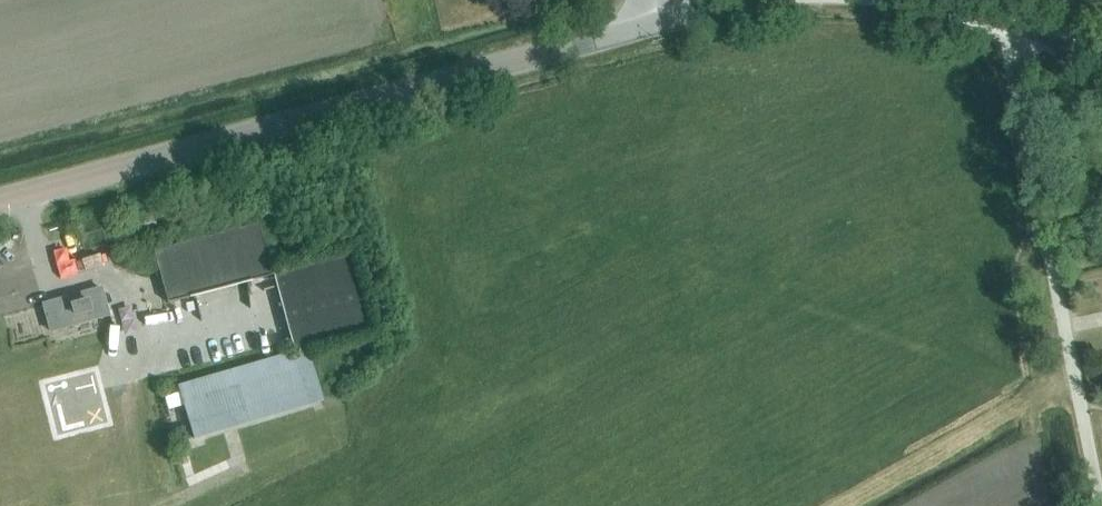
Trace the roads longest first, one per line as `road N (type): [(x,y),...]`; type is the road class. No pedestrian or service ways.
road 1 (tertiary): [(0,205),(655,23)]
road 2 (residential): [(1093,505),(998,35)]
road 3 (tertiary): [(798,0),(655,23)]
road 4 (tertiary): [(998,35),(877,0)]

